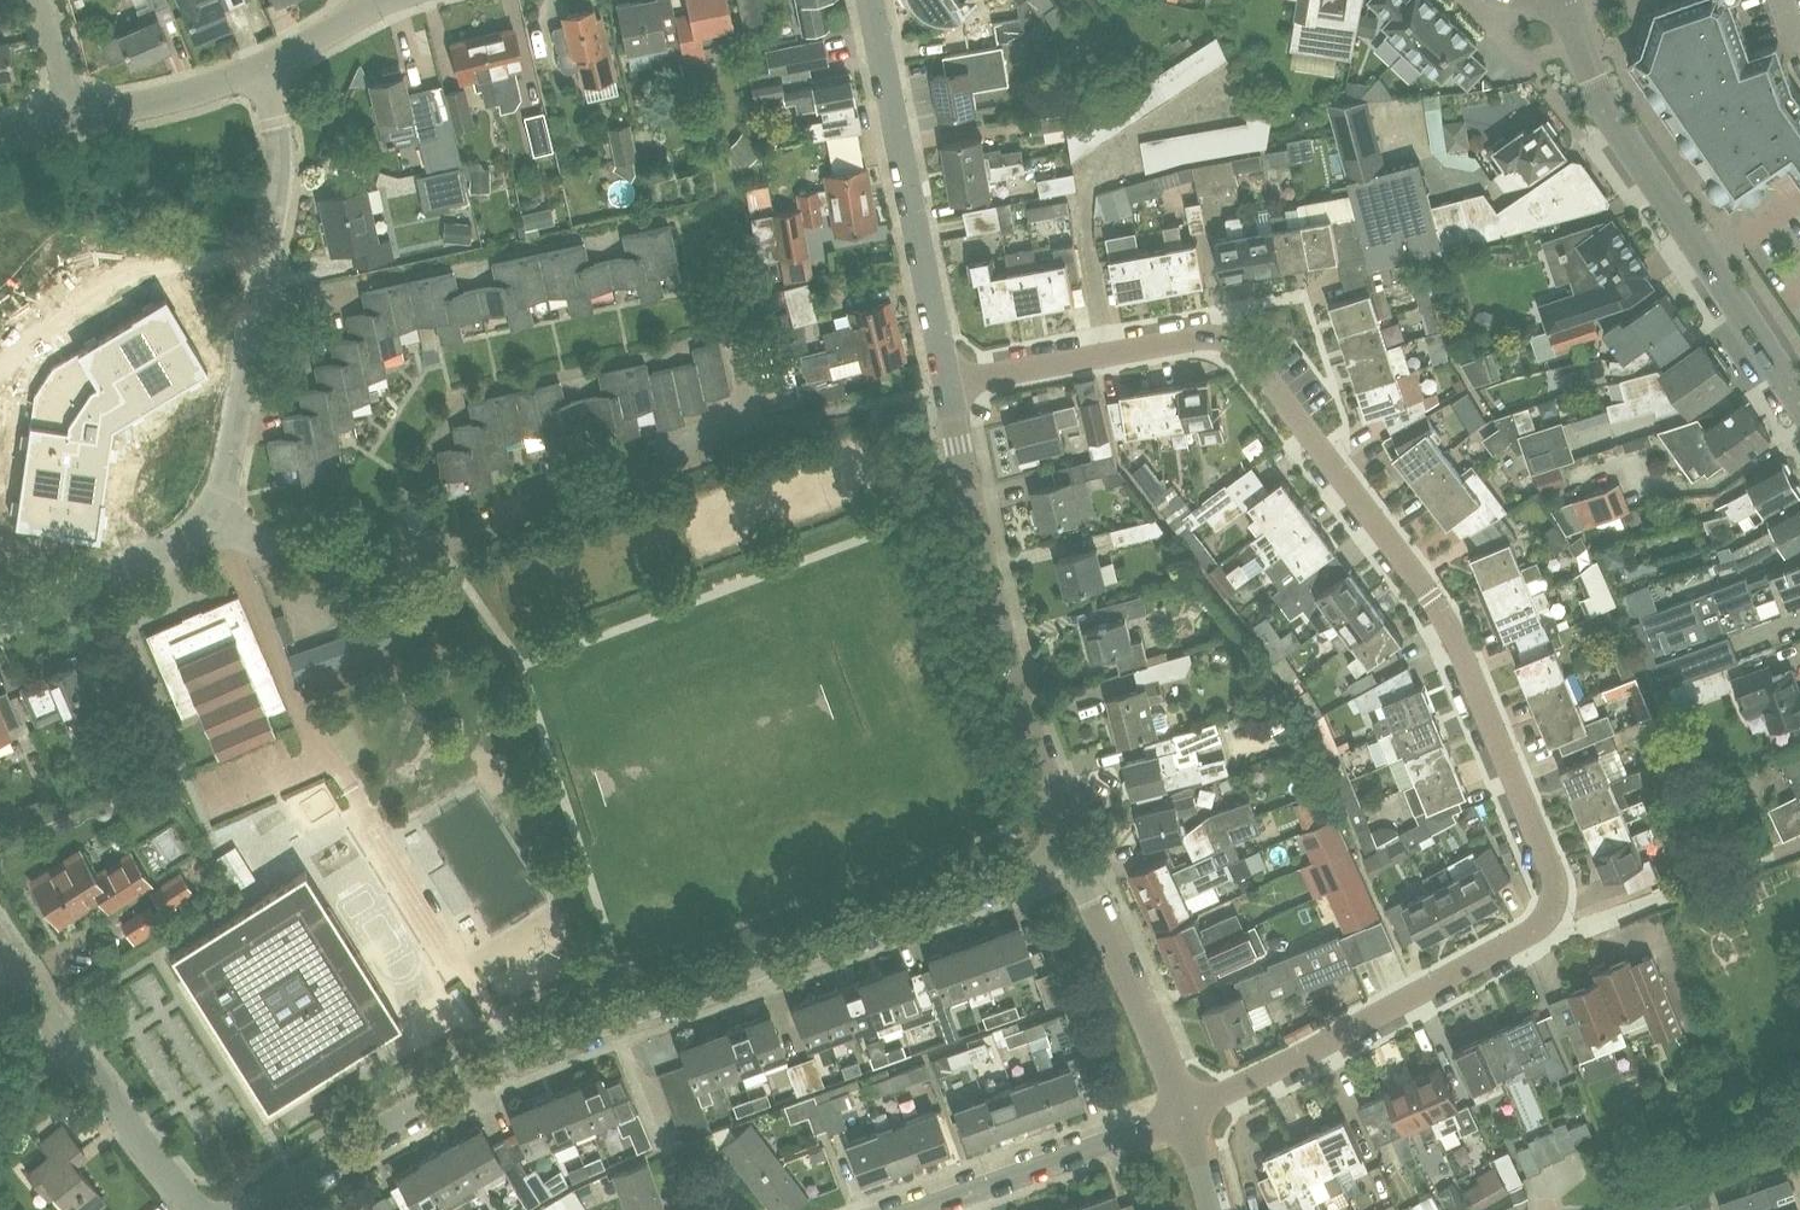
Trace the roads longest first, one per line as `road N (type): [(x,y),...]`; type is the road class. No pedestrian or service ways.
road 1 (residential): [(1187,1117),(1529,944),(1553,903),(1548,875),(1421,587),(1245,353),(1218,337),(1183,335),(947,378)]
road 2 (residential): [(248,1209),(550,1039),(1019,875),(1055,847)]
road 3 (residential): [(213,510),(332,565),(396,558),(749,425),(729,335)]
road 4 (residential): [(1055,847),(1059,811),(990,604),(947,378)]
road 5 (tertiary): [(1799,406),(1642,174),(1563,0)]
road 6 (residential): [(213,510),(283,173),(282,141),(258,67)]
road 7 (residential): [(947,378),(870,0)]
road 8 (residential): [(200,1209),(12,953)]
road 9 (residential): [(1187,1117),(1087,886),(1055,847)]
road 10 (residential): [(920,1209),(1187,1117)]
road 11 (residential): [(0,619),(103,575),(213,510)]
road 12 (residential): [(75,120),(258,67)]
road 13 (residential): [(258,67),(377,0)]
road 14 (residential): [(75,120),(44,0)]

